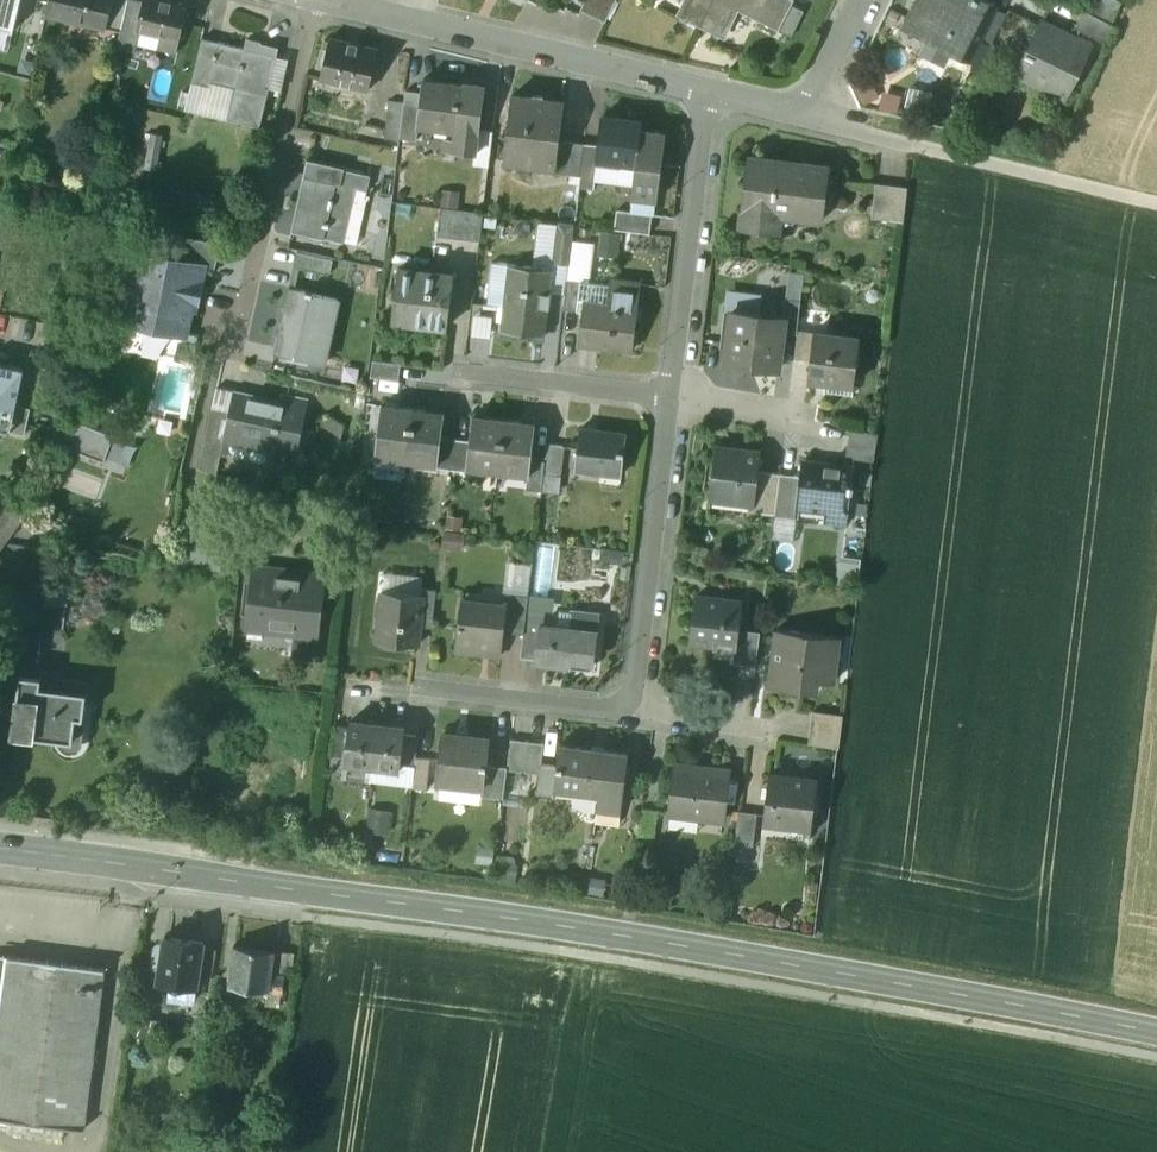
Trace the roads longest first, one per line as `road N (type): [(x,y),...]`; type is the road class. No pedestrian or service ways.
road 1 (secondary): [(1156,1033),(476,918),(0,859)]
road 2 (residential): [(320,0),(221,376)]
road 3 (residential): [(667,397),(630,715)]
road 4 (residential): [(404,14),(711,90)]
road 5 (residential): [(711,90),(667,397)]
road 6 (track): [(939,146),(1156,200)]
road 7 (residential): [(667,397),(446,372)]
road 8 (residential): [(630,715),(436,691)]
road 9 (residential): [(831,429),(667,397)]
road 10 (residential): [(793,737),(630,715)]
road 11 (residential): [(865,0),(831,74),(826,117)]

